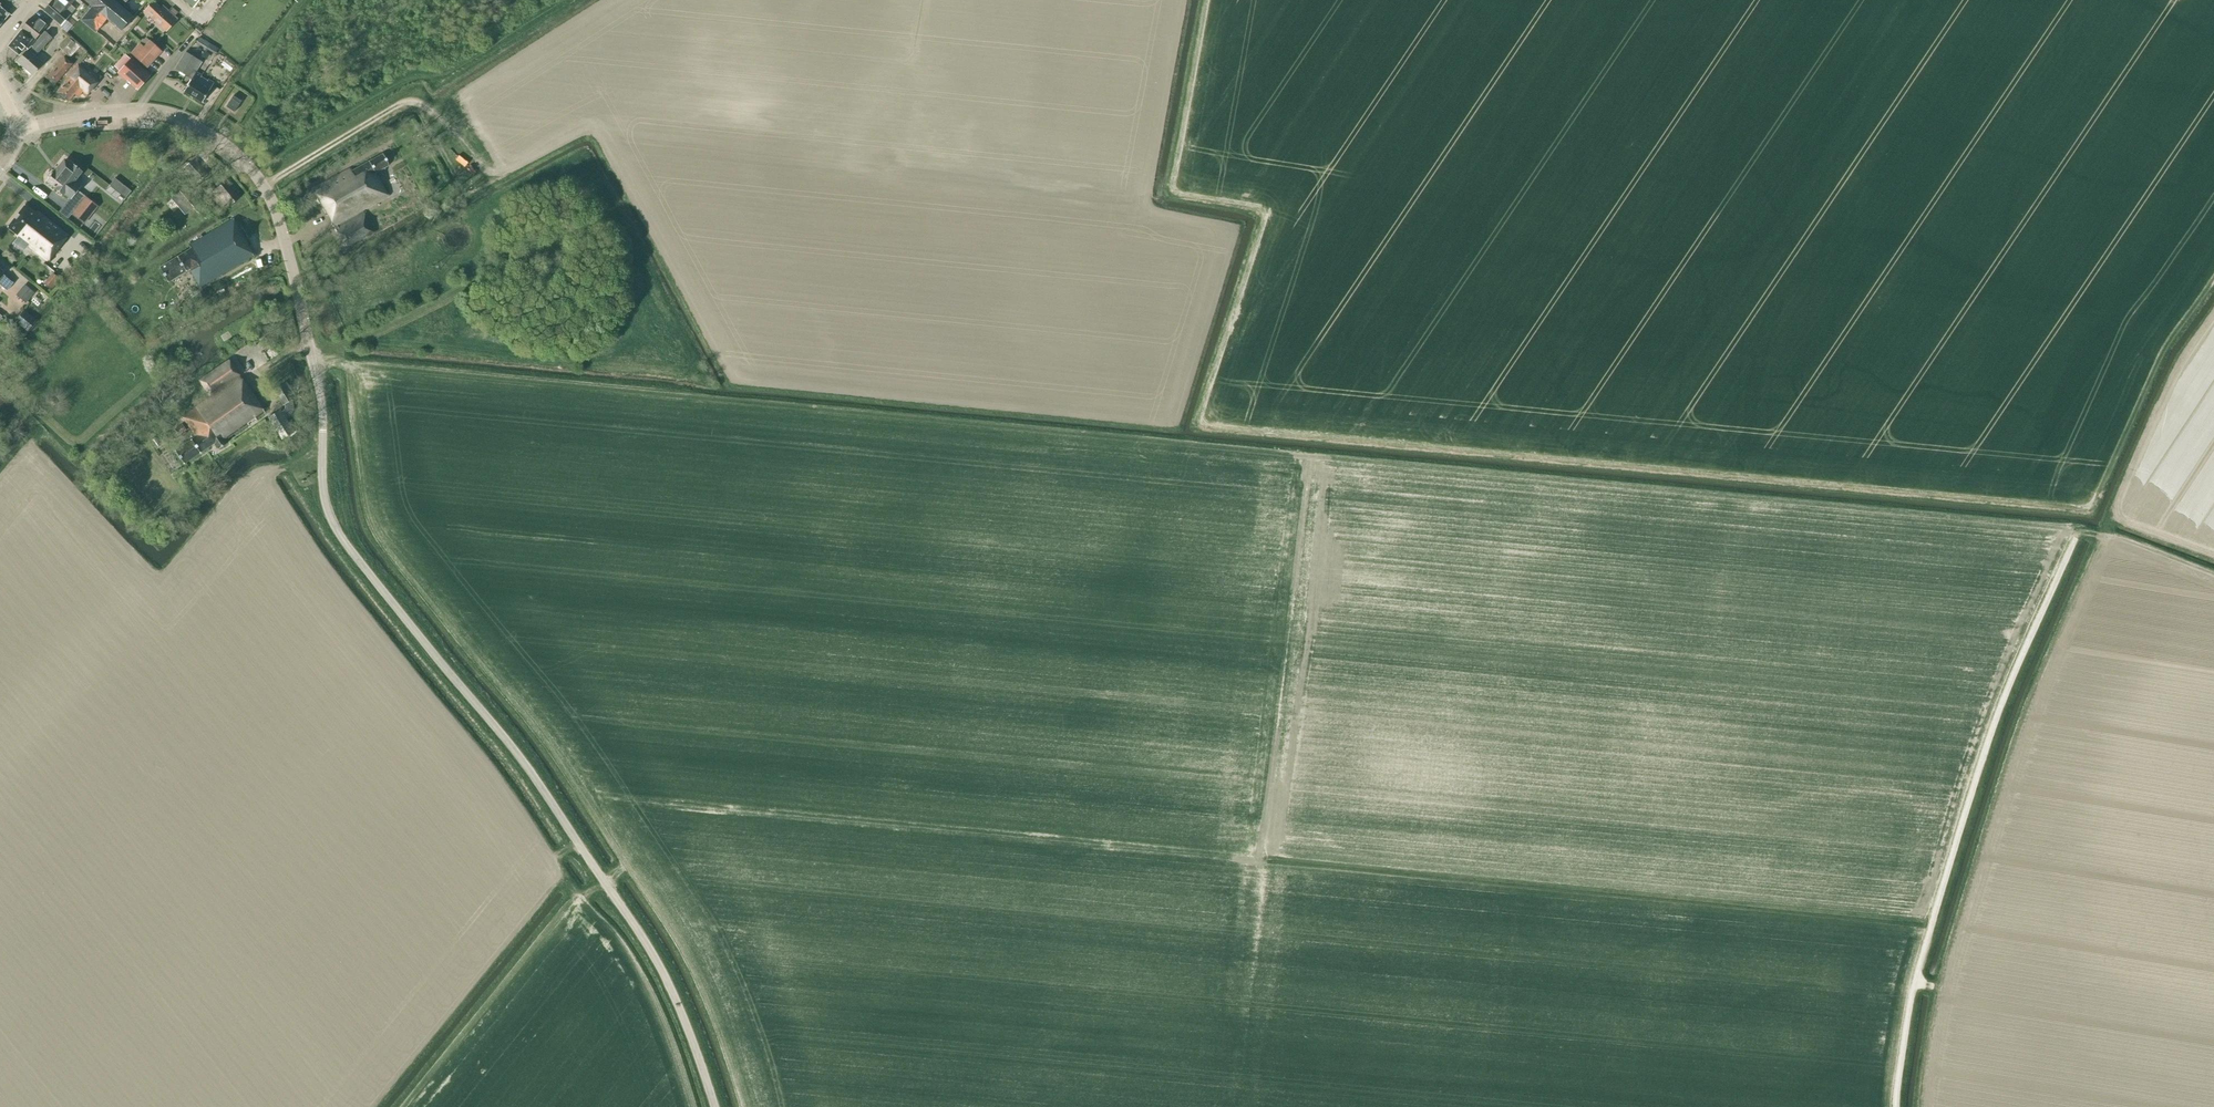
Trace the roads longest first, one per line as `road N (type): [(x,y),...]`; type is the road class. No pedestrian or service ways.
road 1 (unclassified): [(716,1106),(656,959),(533,773),(335,527),(322,484),(318,381),(274,207),(255,173),(221,140),(162,115),(111,114),(18,129)]
road 2 (track): [(1898,1106),(1903,1054),(1947,877),(1995,734),(2082,529)]
road 3 (track): [(263,187),(407,104),(441,120)]

